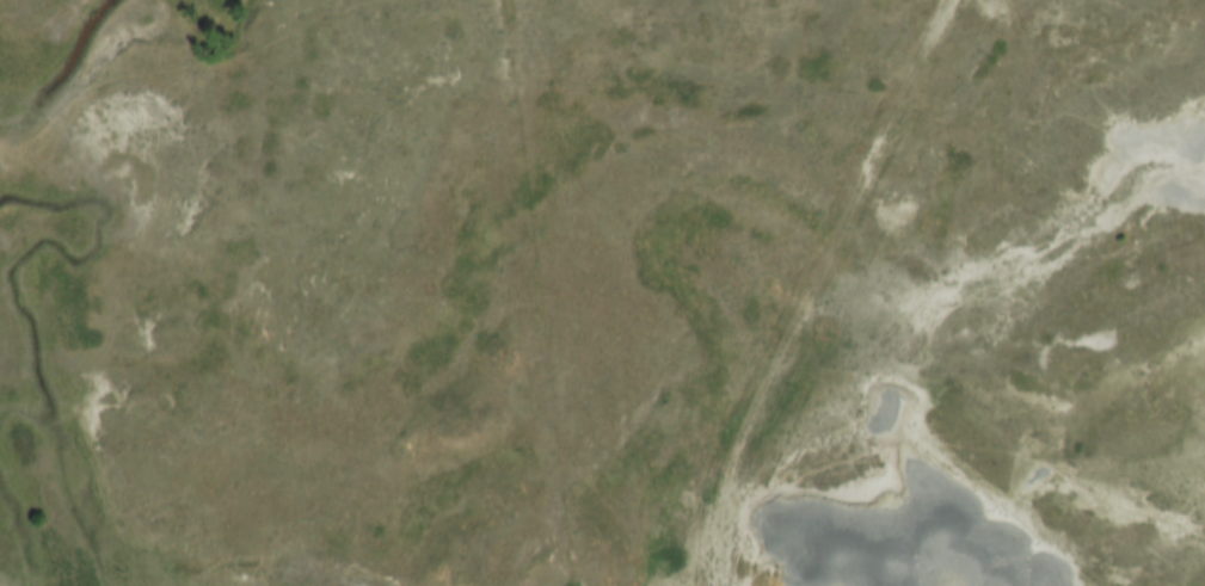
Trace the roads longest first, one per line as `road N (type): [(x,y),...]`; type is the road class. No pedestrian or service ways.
road 1 (track): [(954,0),(887,124),(733,462),(716,585)]

